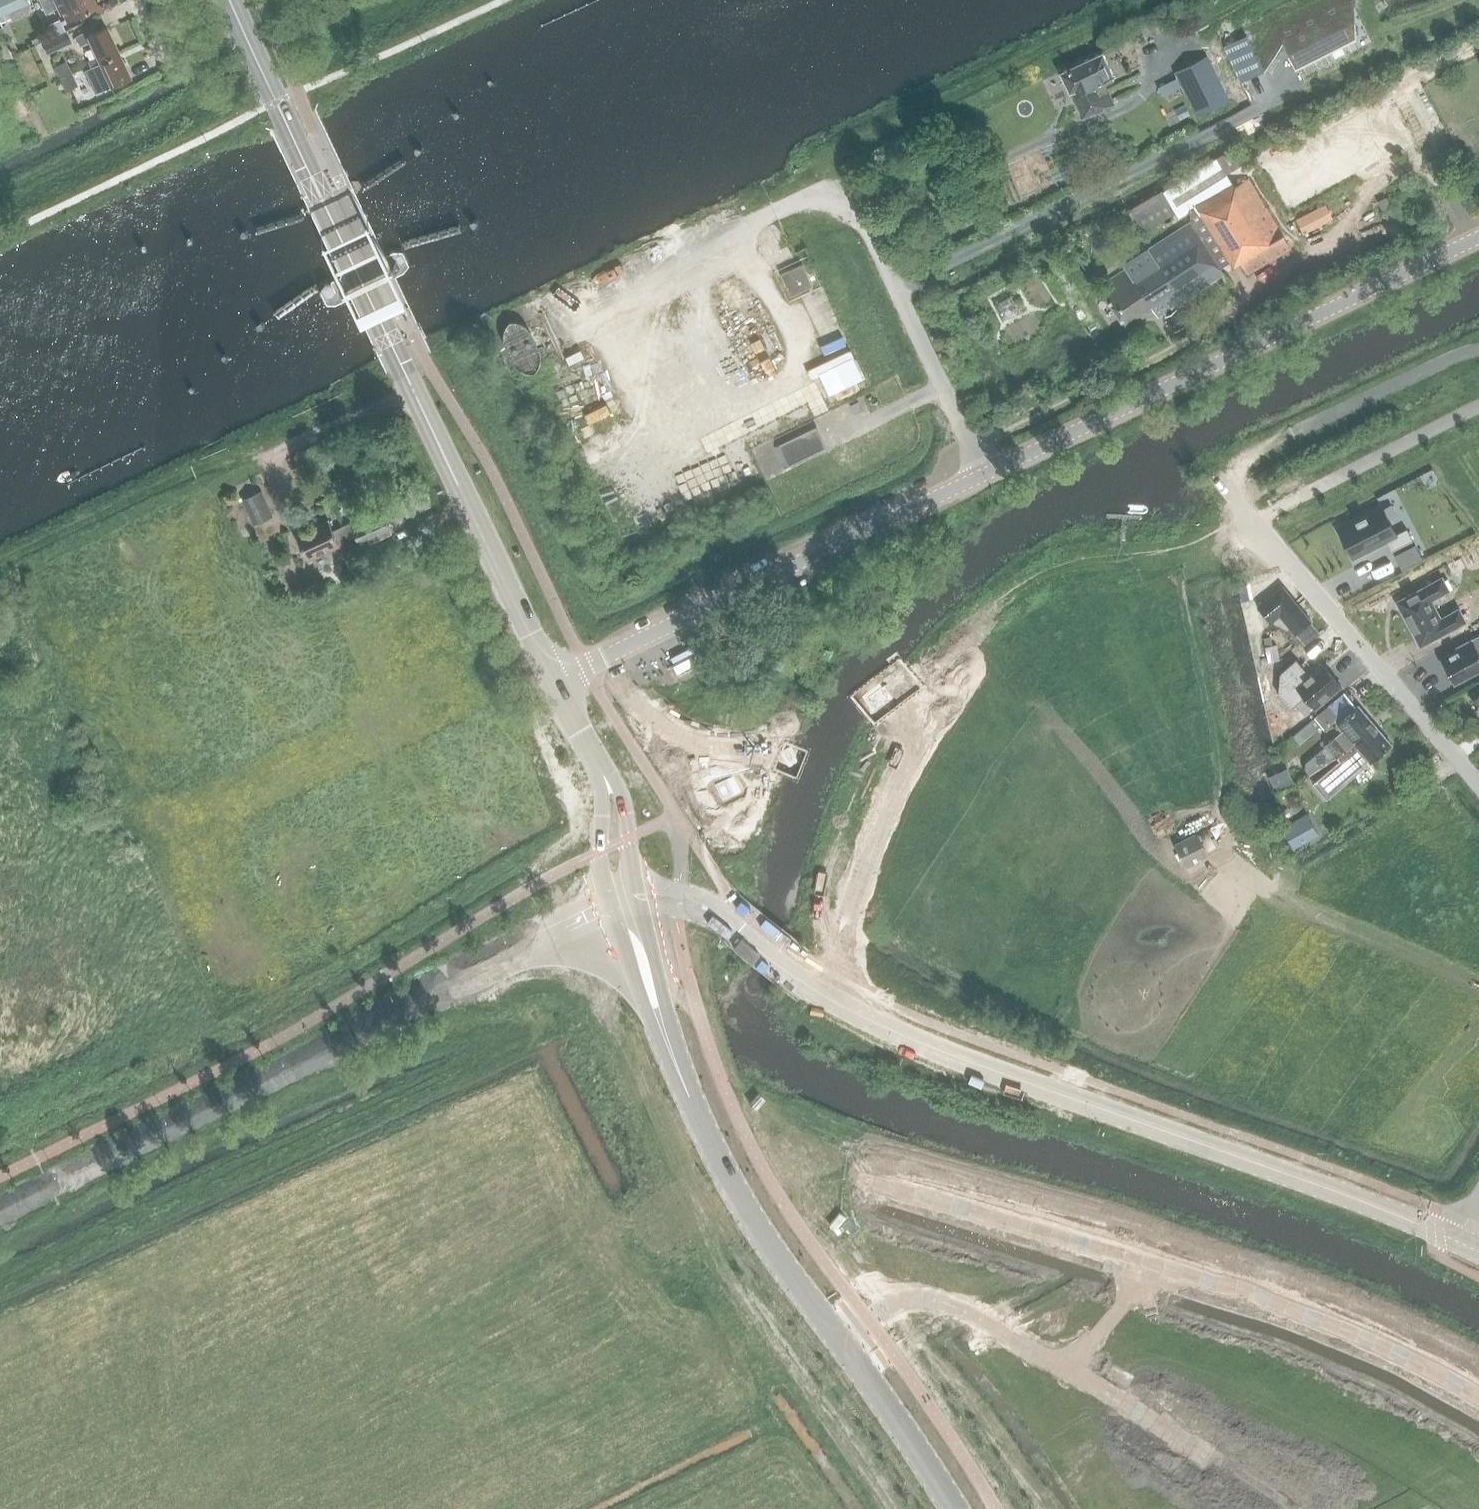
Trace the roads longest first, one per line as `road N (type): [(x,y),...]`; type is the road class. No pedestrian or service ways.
road 1 (secondary): [(952,1508),(753,1224),(706,1139),(664,1030),(619,834),(551,683)]
road 2 (secondary): [(551,683),(230,0)]
road 3 (tertiary): [(981,472),(1478,233)]
road 4 (tertiary): [(551,683),(981,472)]
road 5 (track): [(0,561),(423,357)]
road 6 (residential): [(1478,792),(1225,487)]
road 7 (unclassified): [(981,472),(857,209),(843,195),(820,192),(776,210)]
road 8 (track): [(1478,352),(1242,458),(1225,487)]

